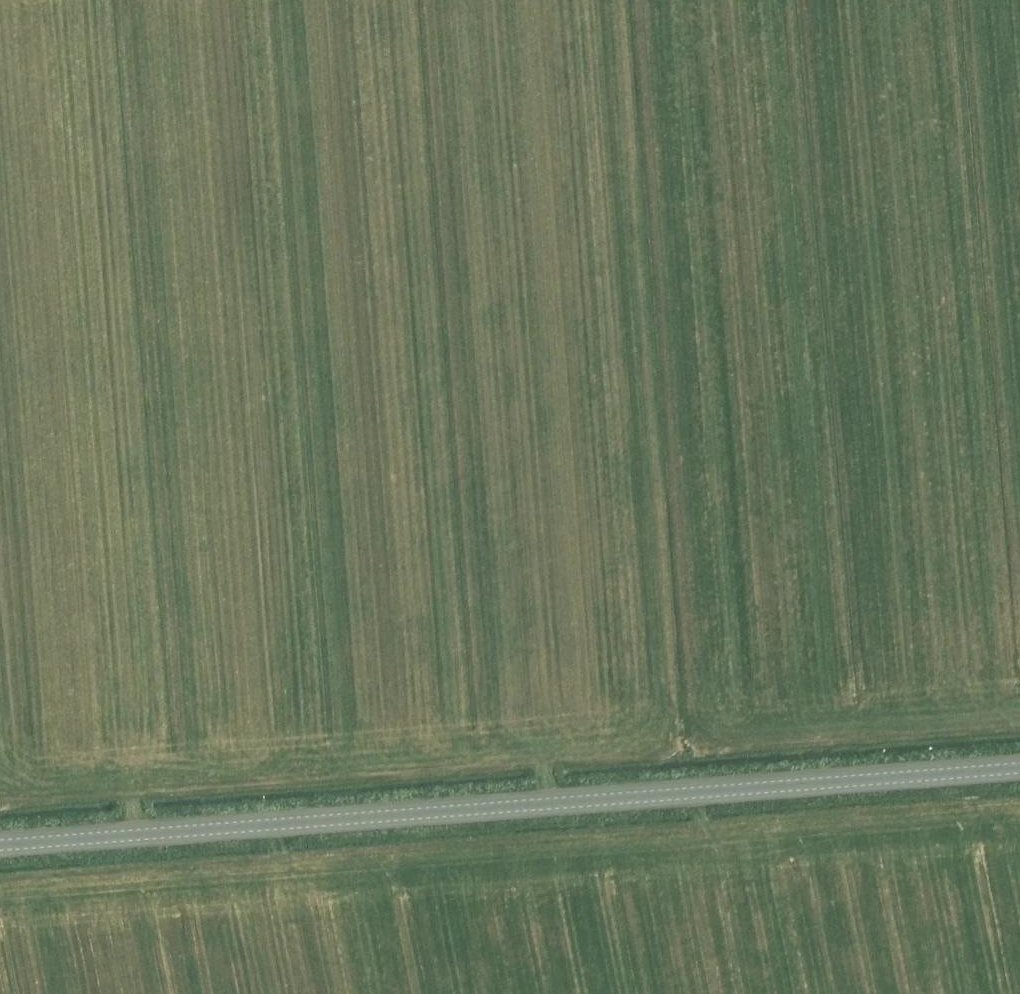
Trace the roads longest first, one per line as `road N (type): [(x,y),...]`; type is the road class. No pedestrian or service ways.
road 1 (tertiary): [(0,842),(1019,766)]

